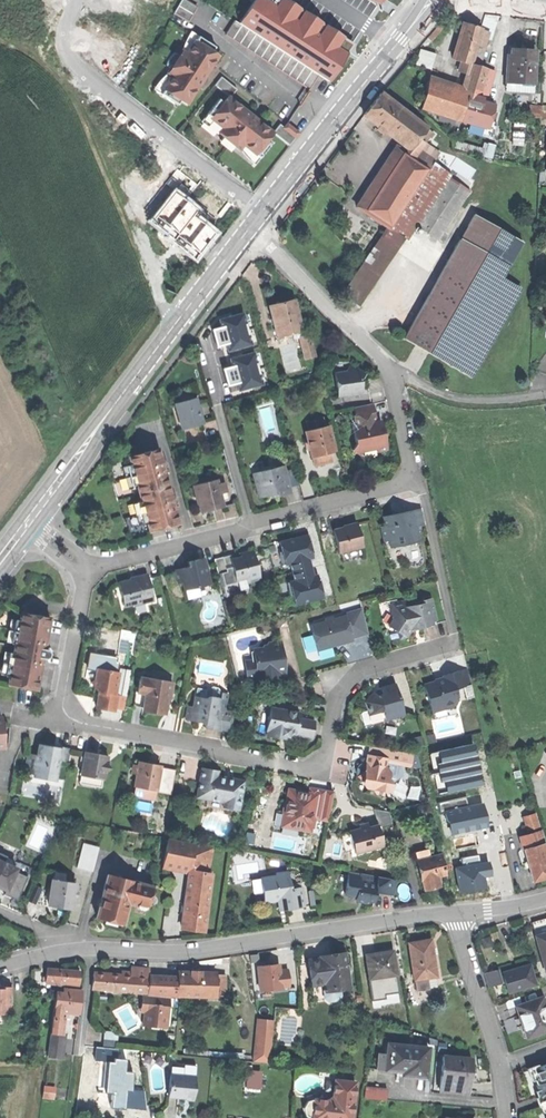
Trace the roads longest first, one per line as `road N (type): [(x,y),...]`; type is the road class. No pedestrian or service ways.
road 1 (residential): [(451,644),(372,666),(341,692),(328,757),(312,771),(68,715)]
road 2 (residential): [(90,567),(399,488),(410,469),(393,375)]
road 3 (residential): [(64,950),(195,951),(458,912)]
road 4 (track): [(0,46),(39,64),(80,111),(178,340)]
road 5 (residential): [(252,227),(249,200),(64,49),(76,0)]
road 6 (secondary): [(252,227),(430,0)]
road 7 (secondary): [(110,411),(252,227)]
road 8 (residential): [(458,912),(509,1117)]
road 9 (residential): [(393,375),(252,227)]
road 10 (residential): [(393,375),(450,399),(545,397)]
road 11 (residential): [(90,567),(63,704),(68,715)]
road 12 (secondary): [(38,523),(110,411)]
road 13 (secondary): [(110,411),(26,513)]

